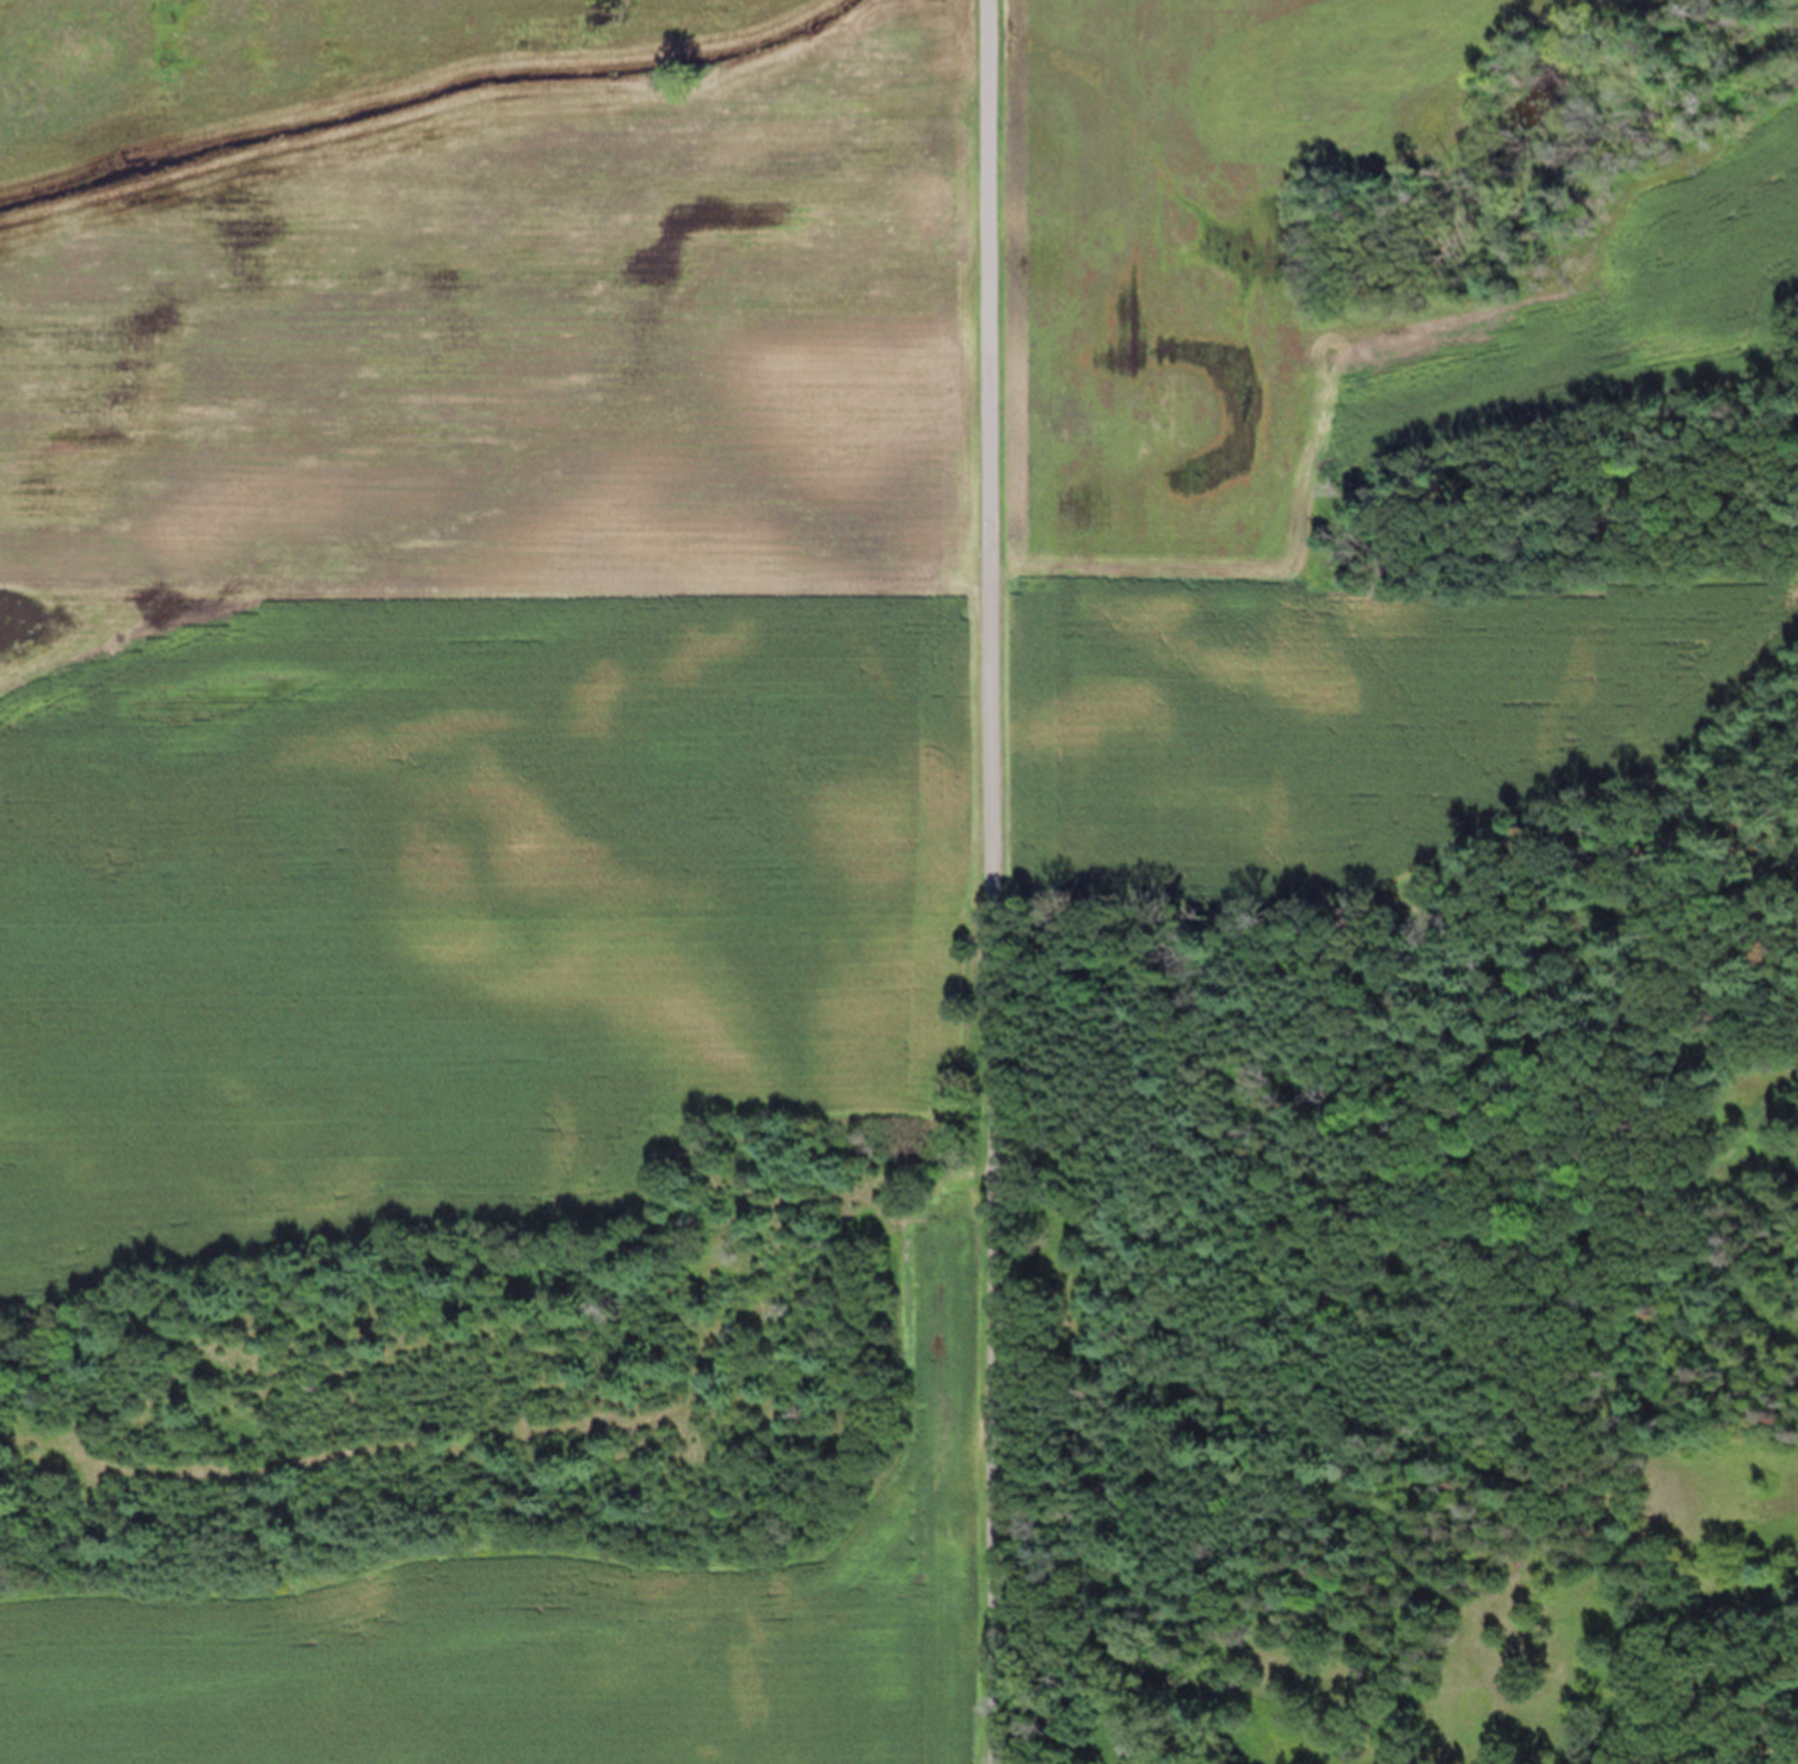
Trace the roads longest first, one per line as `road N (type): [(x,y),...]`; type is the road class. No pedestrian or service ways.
road 1 (residential): [(998,1763),(988,0)]

